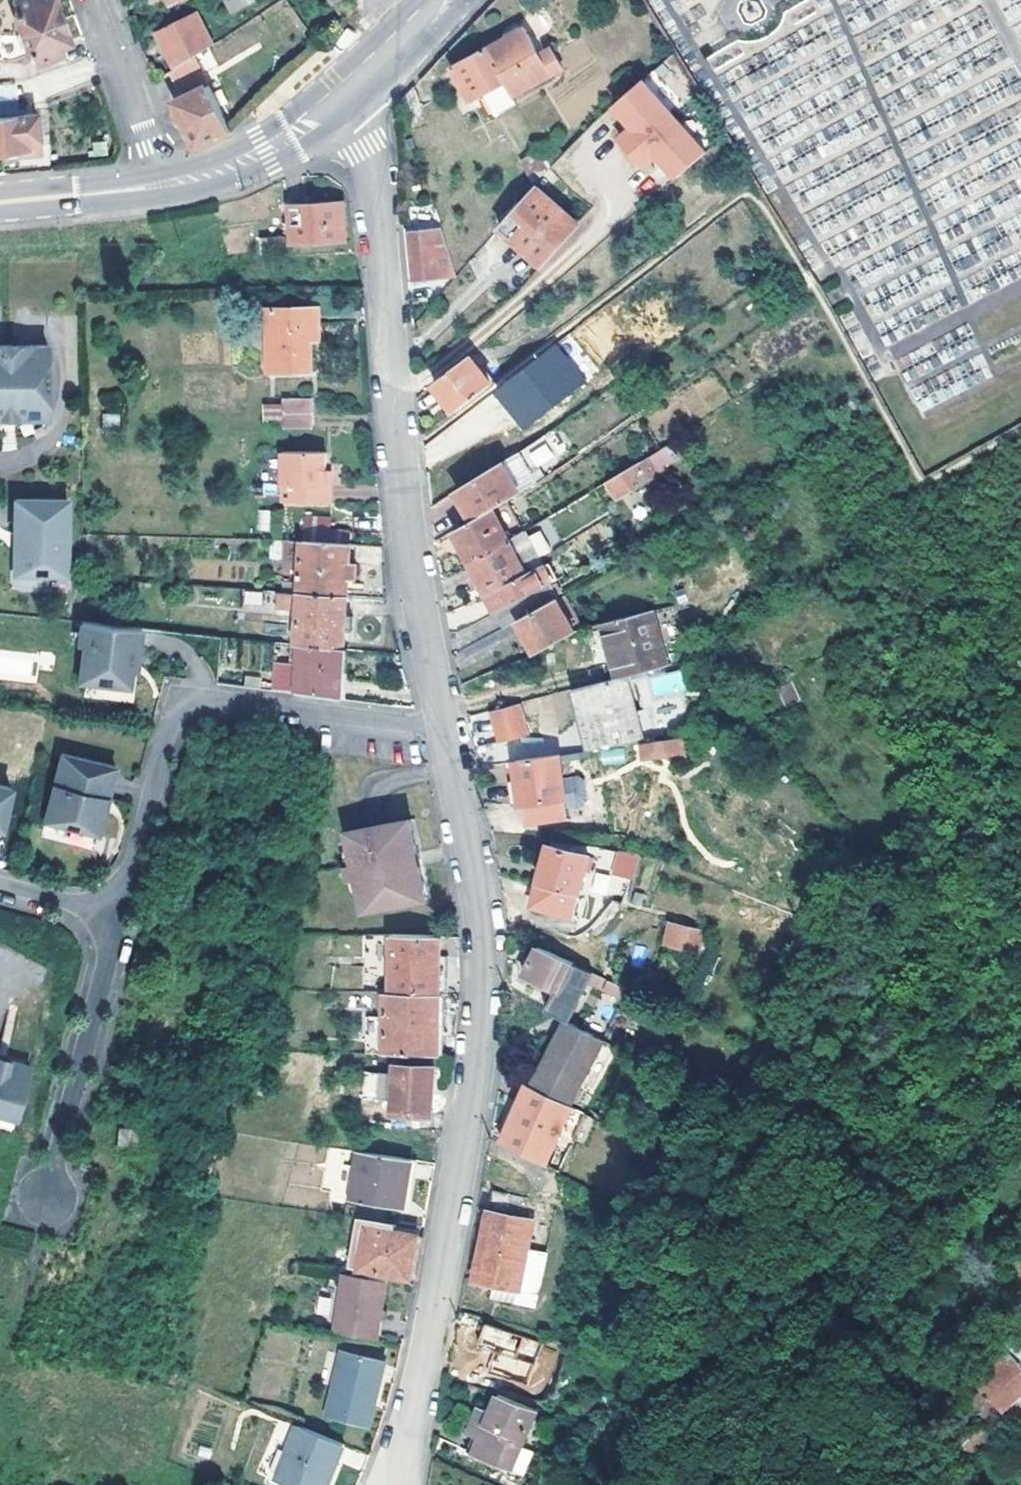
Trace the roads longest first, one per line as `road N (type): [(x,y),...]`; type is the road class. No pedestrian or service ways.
road 1 (residential): [(388,1484),(428,1315),(476,989),(467,860),(443,732)]
road 2 (residential): [(443,732),(405,520),(357,94)]
road 3 (residential): [(443,732),(234,703),(178,707),(118,917)]
road 4 (residential): [(47,1198),(118,917)]
road 5 (secondary): [(170,182),(267,154),(357,94)]
road 6 (residential): [(170,182),(100,0)]
road 7 (secondary): [(0,201),(170,182)]
road 8 (secondary): [(357,94),(445,0)]
road 9 (residential): [(118,917),(0,888)]

